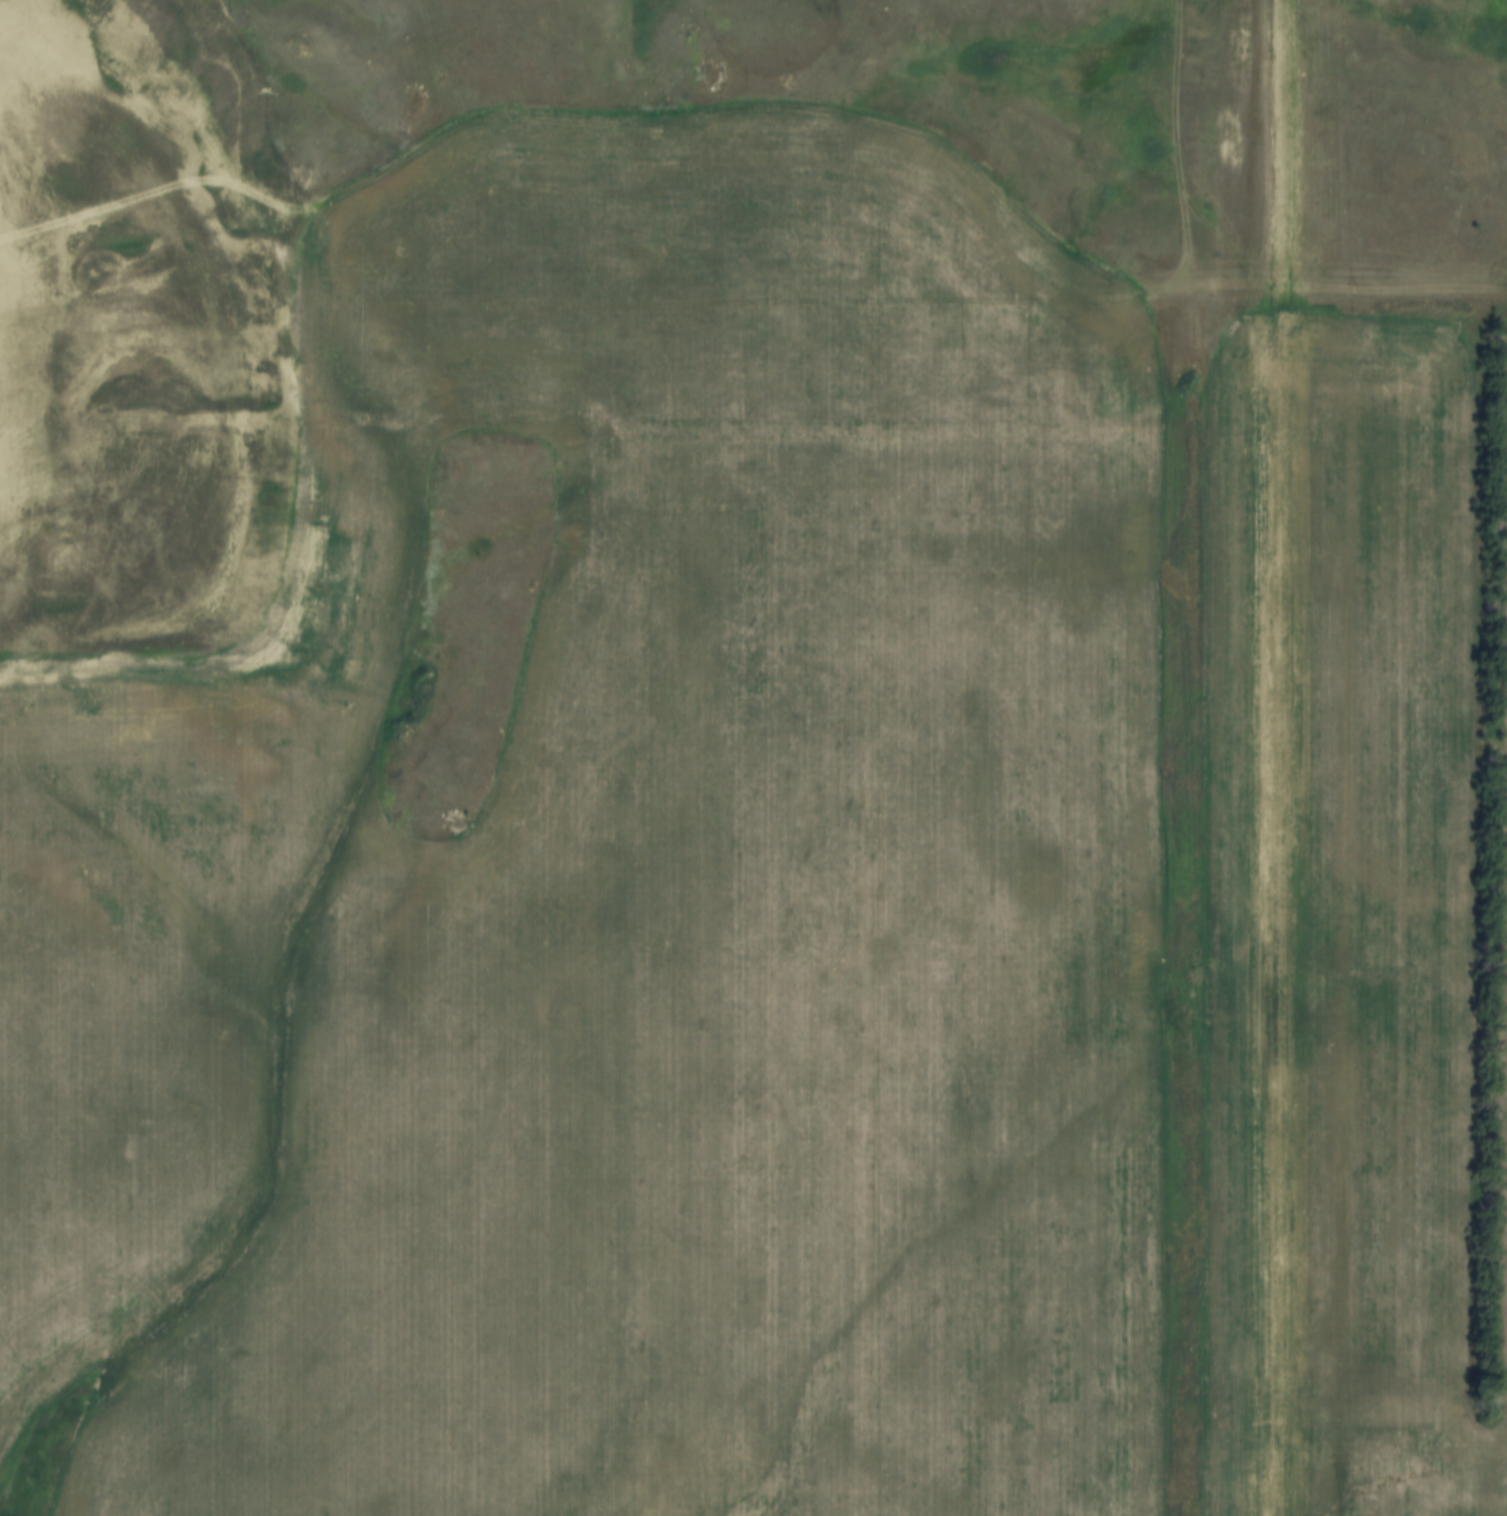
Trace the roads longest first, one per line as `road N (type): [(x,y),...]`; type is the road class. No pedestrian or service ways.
road 1 (track): [(1506,295),(1333,293),(1275,269),(1214,228),(1178,188),(1174,0)]

